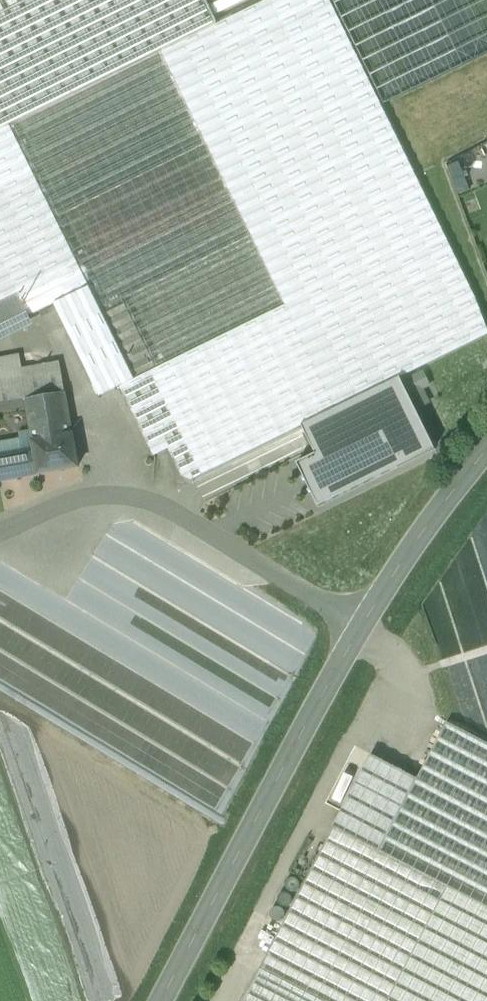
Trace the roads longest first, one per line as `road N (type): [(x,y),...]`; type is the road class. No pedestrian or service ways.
road 1 (tertiary): [(162,1000),(361,628)]
road 2 (residential): [(361,628),(155,504),(87,498),(0,534)]
road 3 (tertiary): [(361,628),(486,455)]

